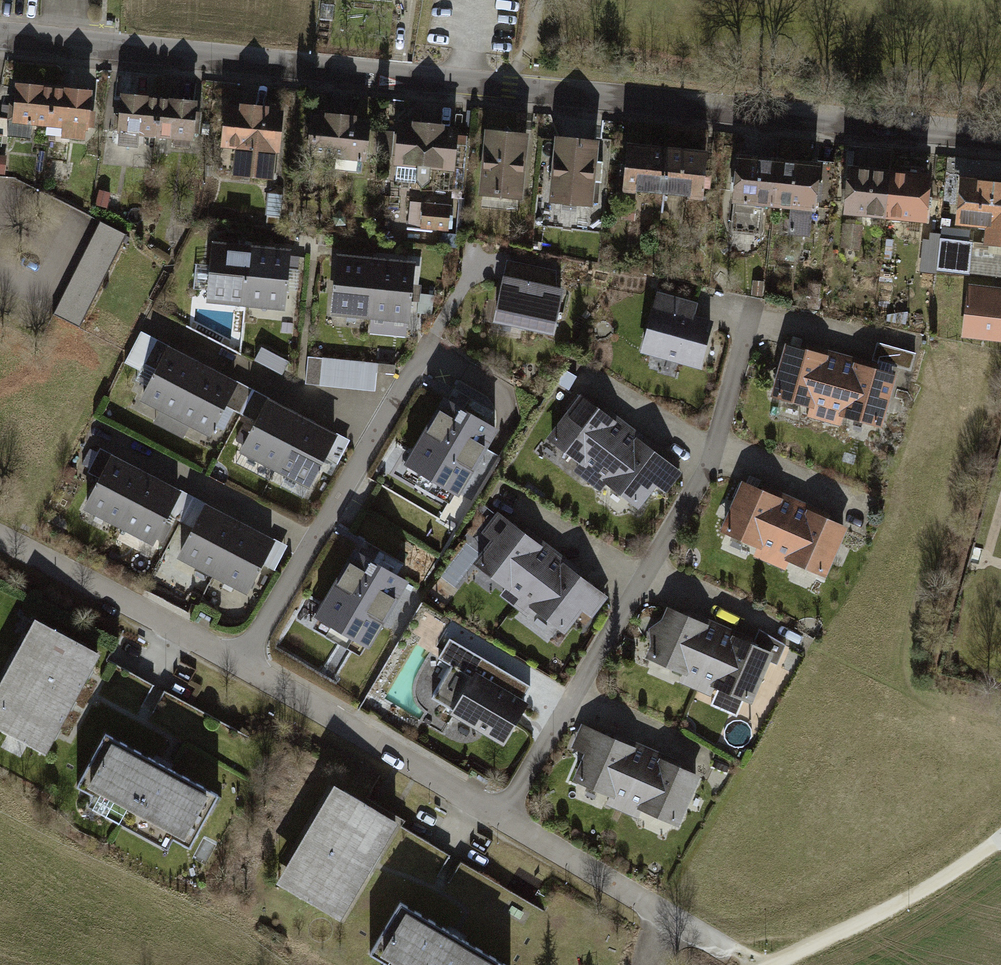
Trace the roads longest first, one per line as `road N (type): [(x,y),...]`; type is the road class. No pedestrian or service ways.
road 1 (tertiary): [(0,34),(1000,137)]
road 2 (residential): [(505,816),(717,447),(754,312)]
road 3 (residential): [(243,664),(441,332)]
road 4 (residential): [(243,664),(505,816)]
road 5 (residential): [(0,540),(243,664)]
road 6 (track): [(1000,839),(770,964)]
road 7 (residential): [(505,816),(705,934)]

